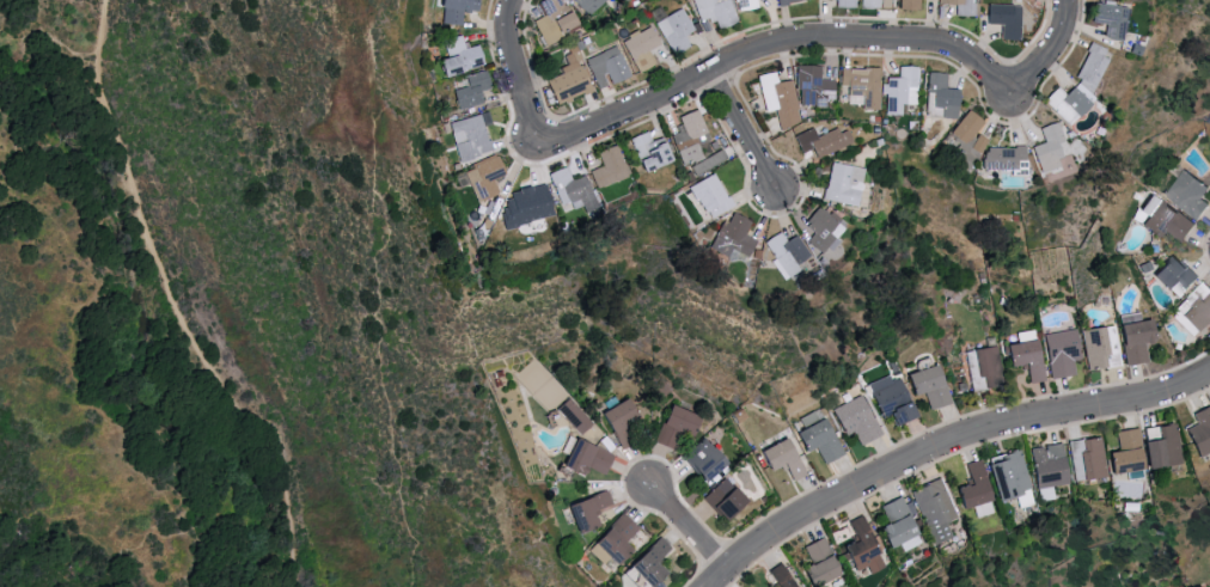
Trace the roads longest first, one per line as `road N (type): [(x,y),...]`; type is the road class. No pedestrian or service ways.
road 1 (residential): [(713,586),(777,533),(953,444),(1179,395),(1209,378)]
road 2 (residential): [(551,142),(746,53),(788,42),(941,44),(970,59),(1009,98)]
road 3 (residential): [(551,142),(528,137),(507,45),(513,0)]
road 4 (residential): [(777,195),(708,71)]

